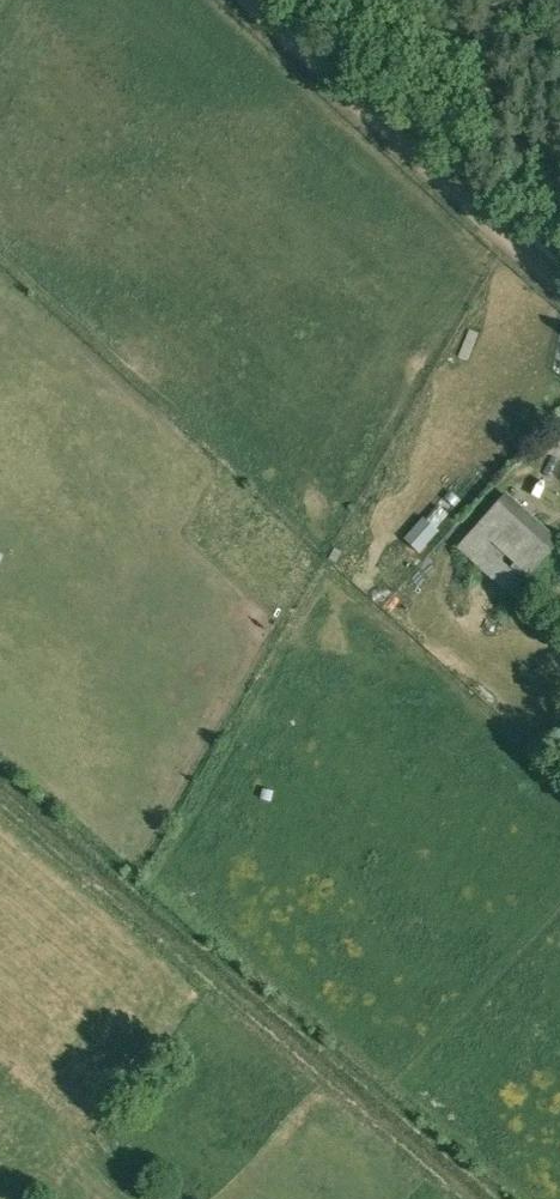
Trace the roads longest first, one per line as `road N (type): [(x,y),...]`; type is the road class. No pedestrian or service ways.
road 1 (track): [(255,0),(559,281)]

